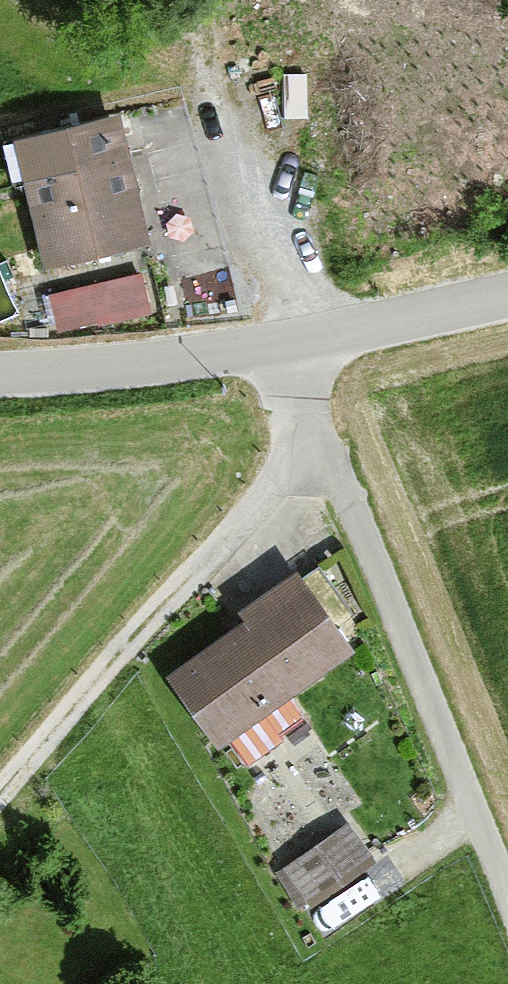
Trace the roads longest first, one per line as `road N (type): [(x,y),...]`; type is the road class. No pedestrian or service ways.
road 1 (residential): [(321,431),(507,894)]
road 2 (residential): [(0,795),(321,431)]
road 3 (unclassified): [(0,374),(123,368),(290,343)]
road 4 (unclassified): [(290,343),(507,301)]

